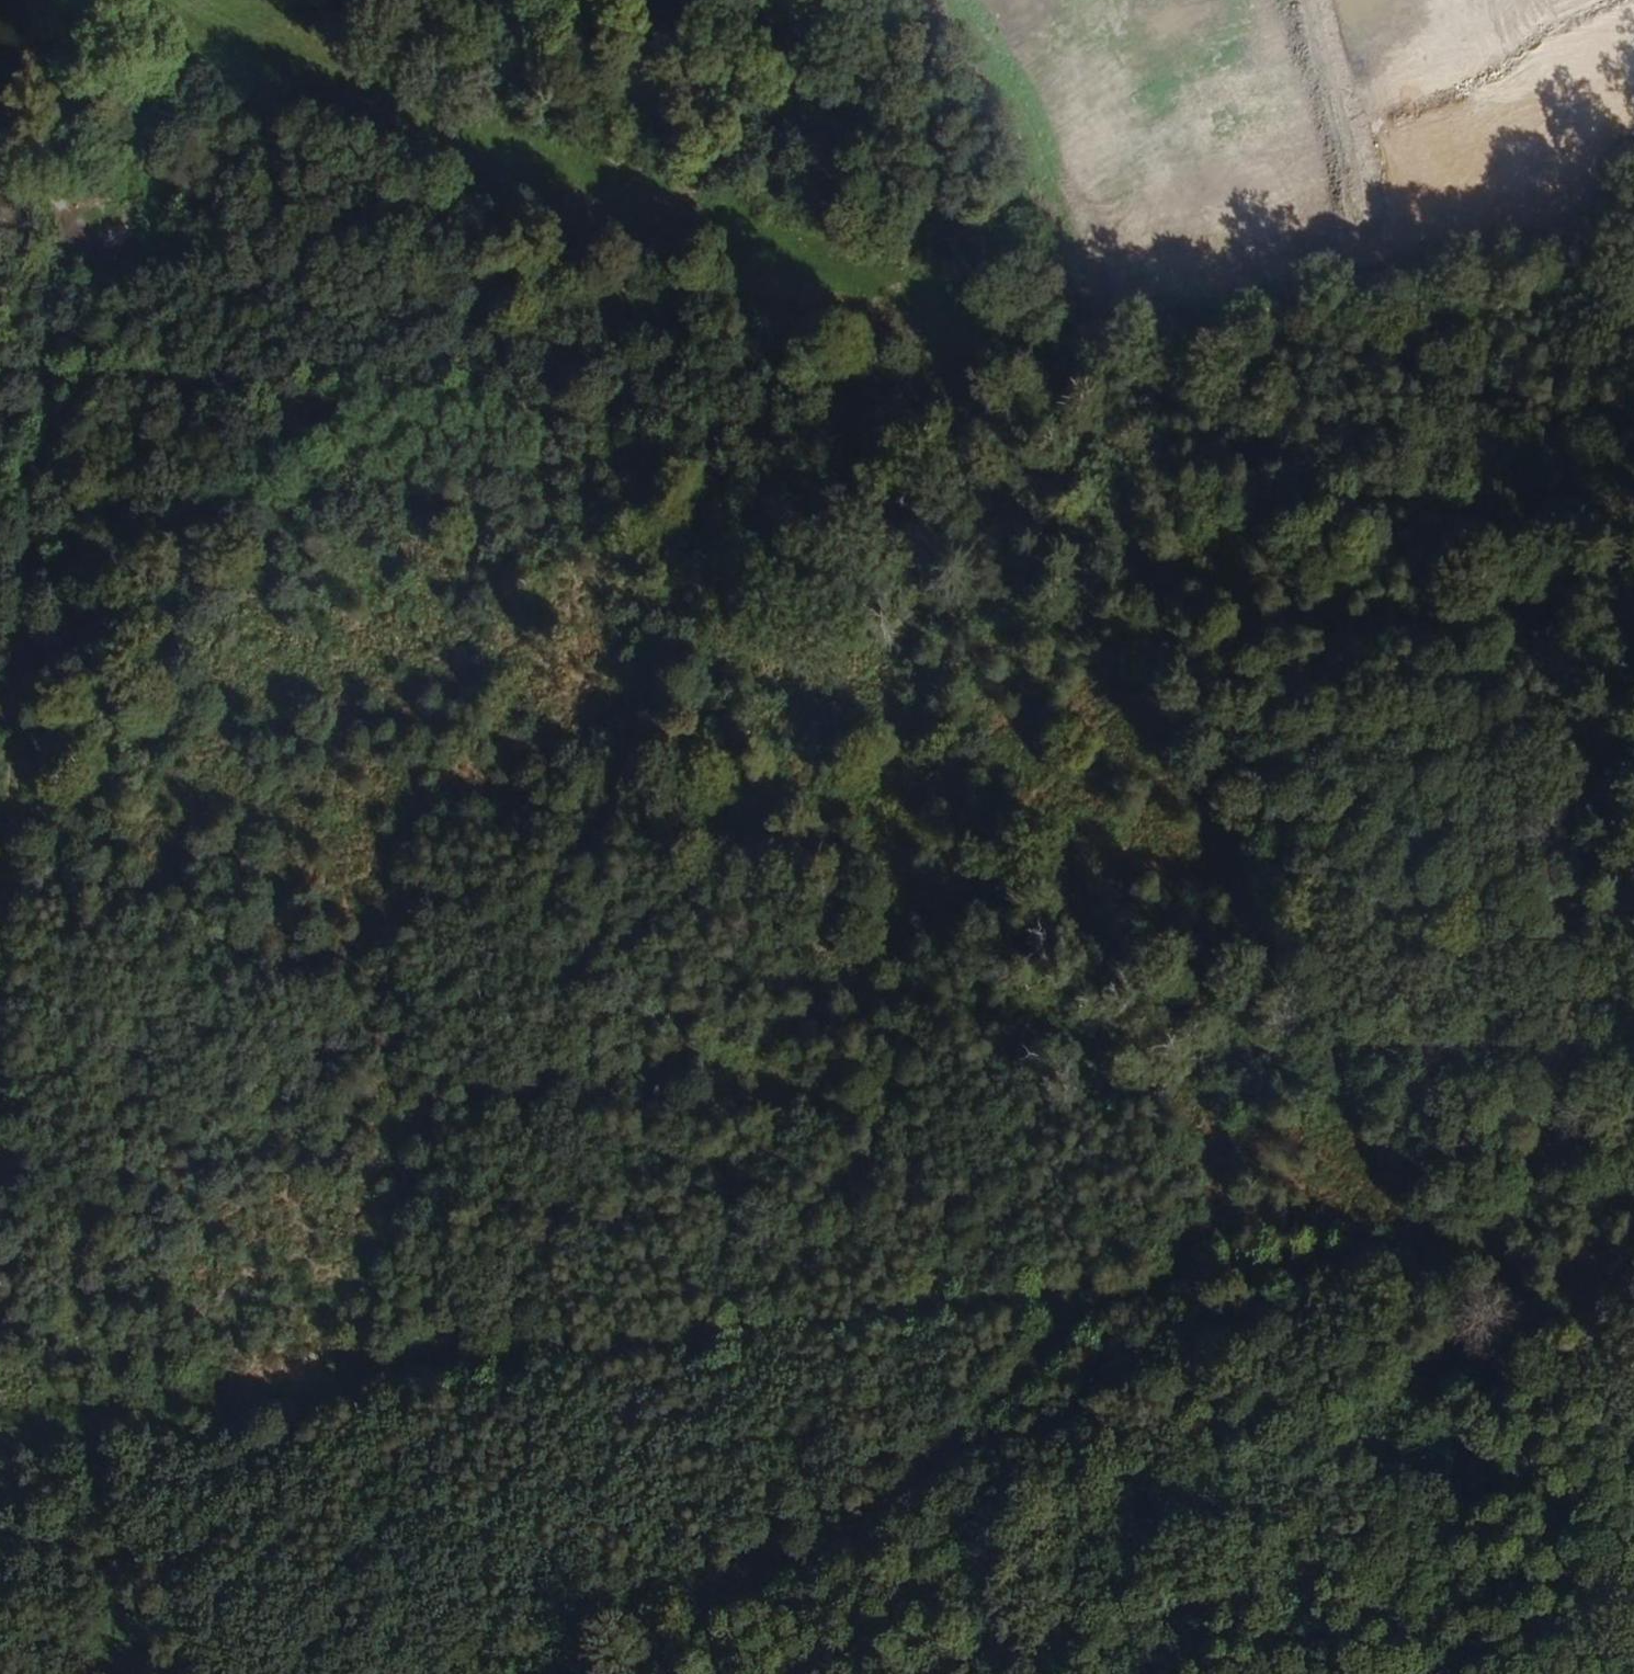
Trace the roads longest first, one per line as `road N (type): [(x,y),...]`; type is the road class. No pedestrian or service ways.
road 1 (track): [(777,1673),(1529,1263),(1633,1329)]

